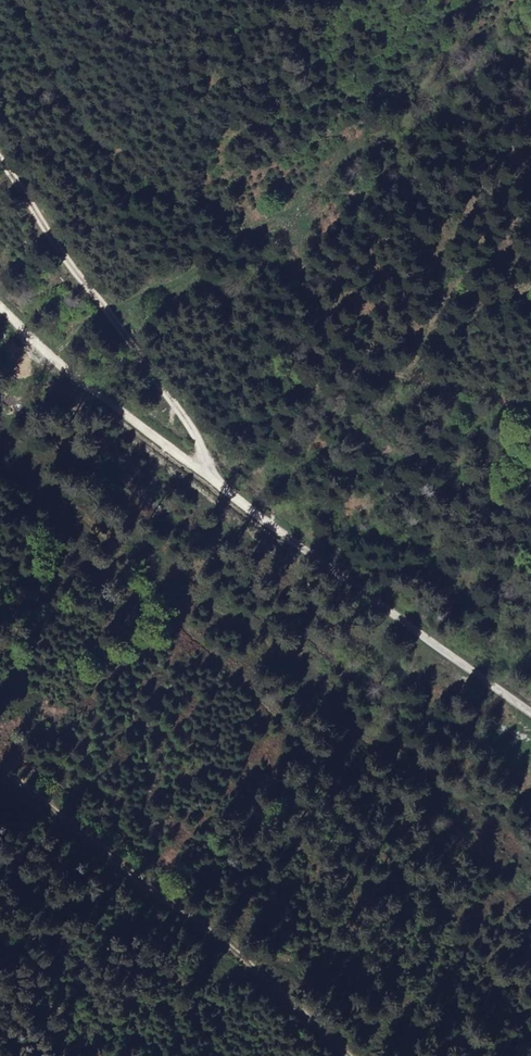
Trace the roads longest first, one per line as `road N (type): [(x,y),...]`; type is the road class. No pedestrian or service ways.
road 1 (track): [(0,314),(530,717)]
road 2 (track): [(112,311),(239,253),(257,235),(252,223),(142,186),(105,150),(19,0)]
road 3 (track): [(357,1055),(204,918),(0,764)]
road 4 (track): [(202,467),(196,430),(0,159)]

